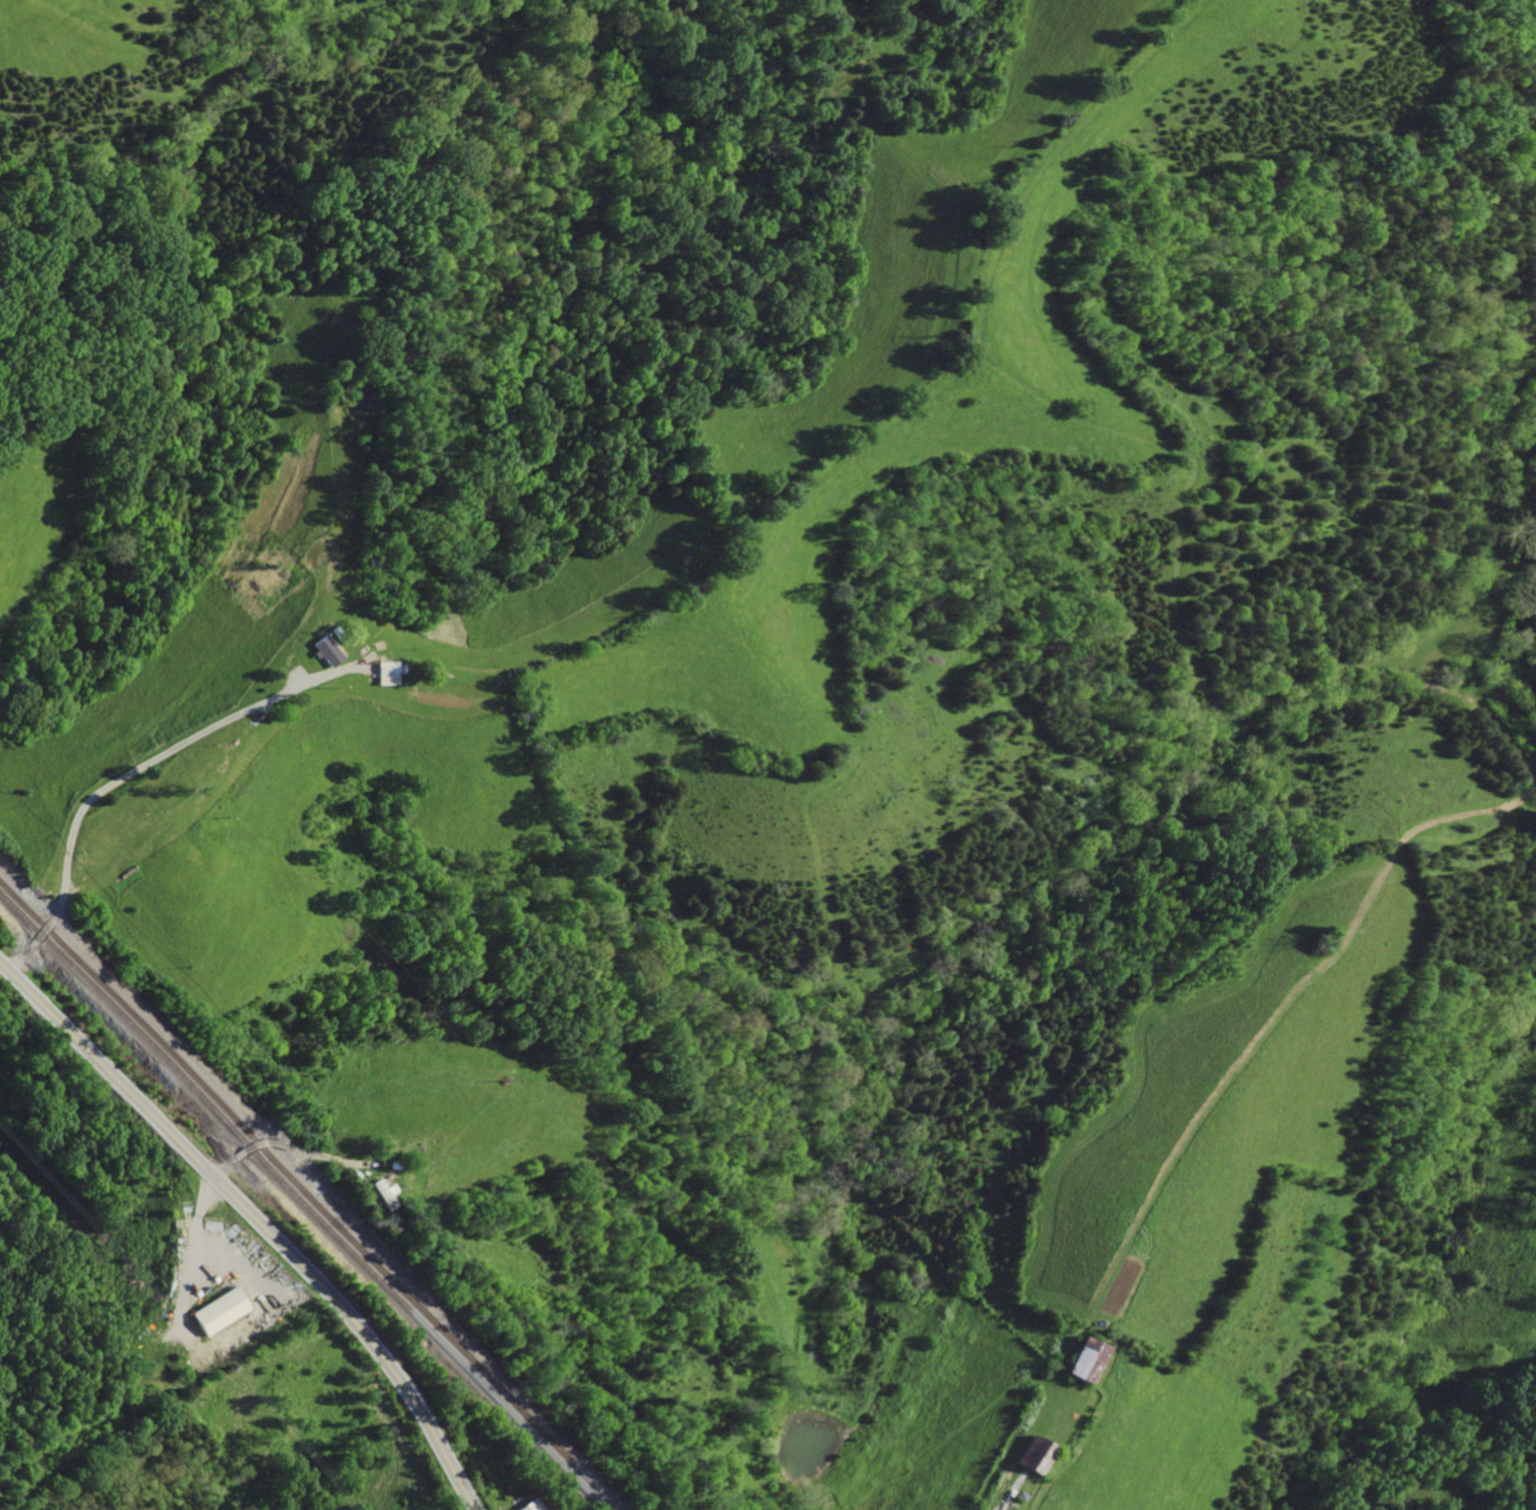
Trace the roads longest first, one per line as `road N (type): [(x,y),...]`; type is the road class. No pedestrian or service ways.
road 1 (primary): [(475,1509),(407,1393),(328,1291),(0,964)]

